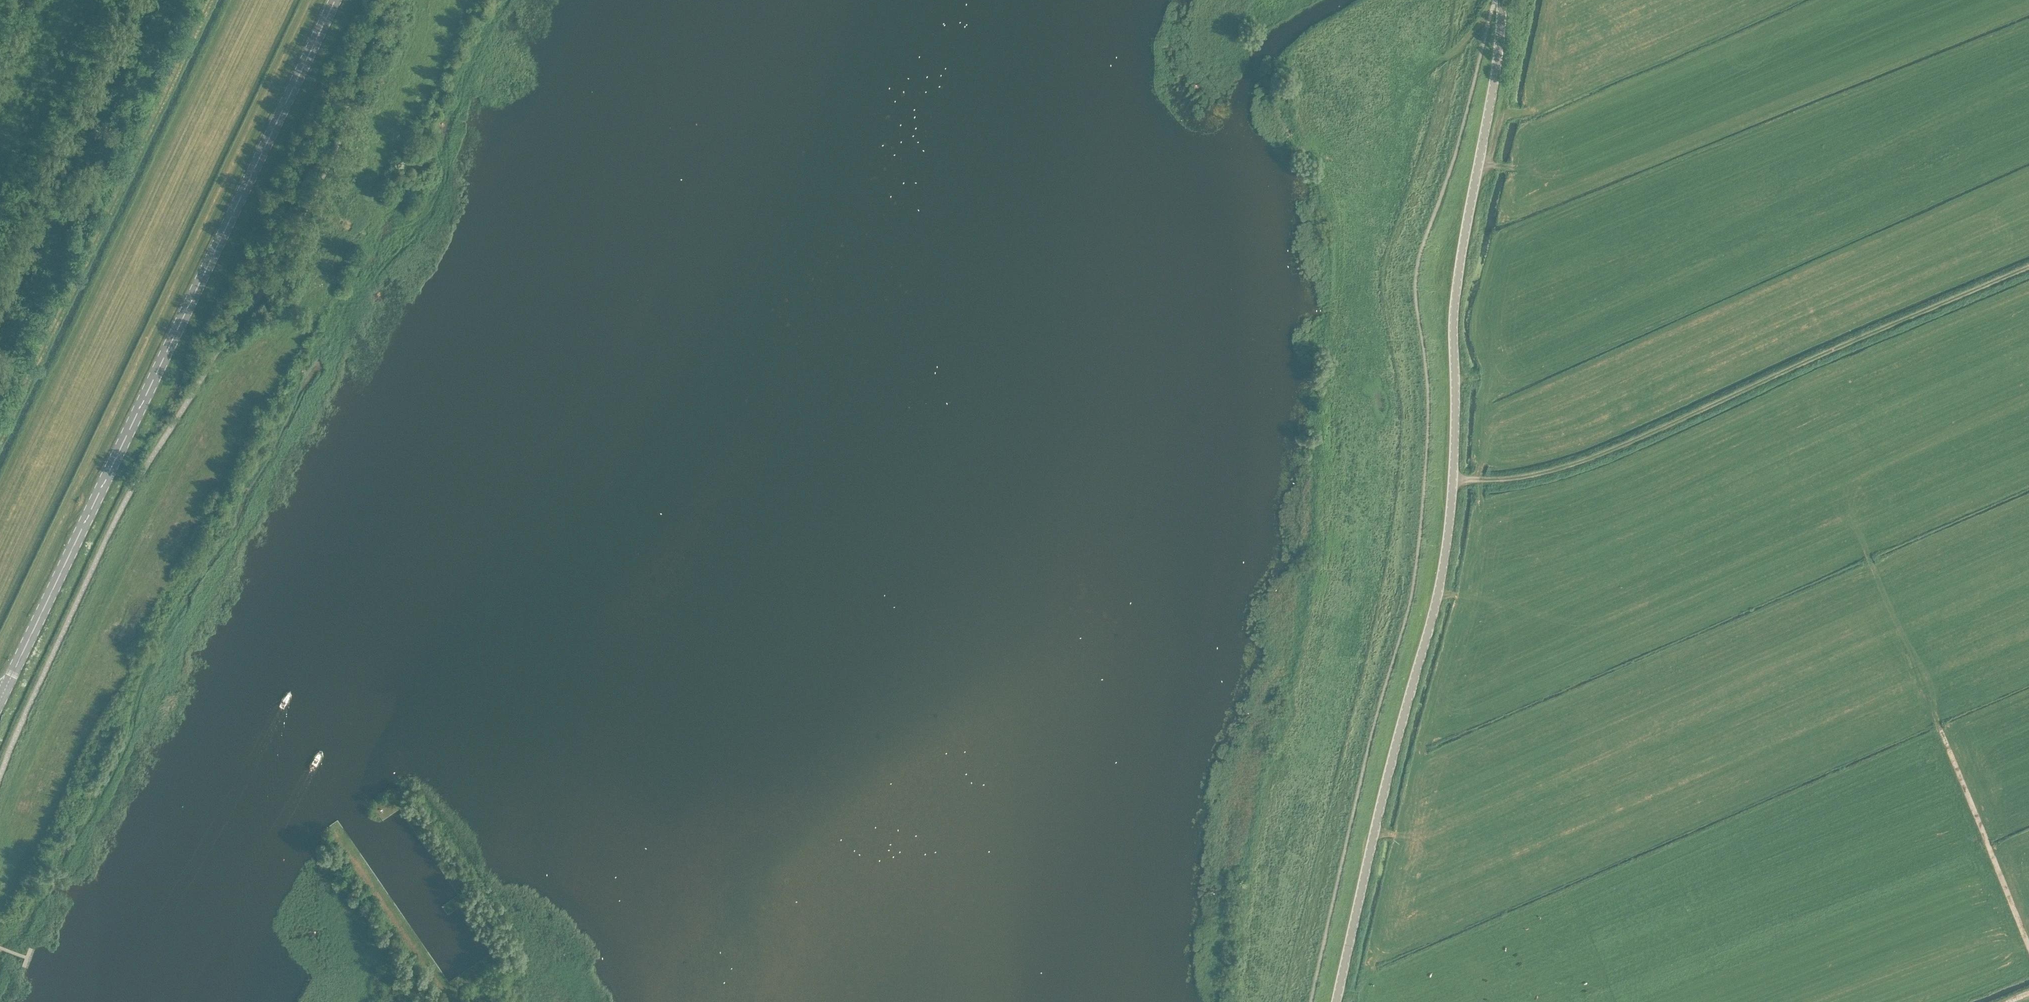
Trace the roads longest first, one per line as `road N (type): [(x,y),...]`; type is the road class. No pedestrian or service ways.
road 1 (unclassified): [(1338,1001),(1444,559),(1455,444),(1455,299),(1493,87),(1501,0)]
road 2 (primary): [(0,700),(335,0)]
road 3 (track): [(2028,268),(1603,454),(1497,484),(1453,478)]
road 4 (track): [(0,438),(209,0)]

